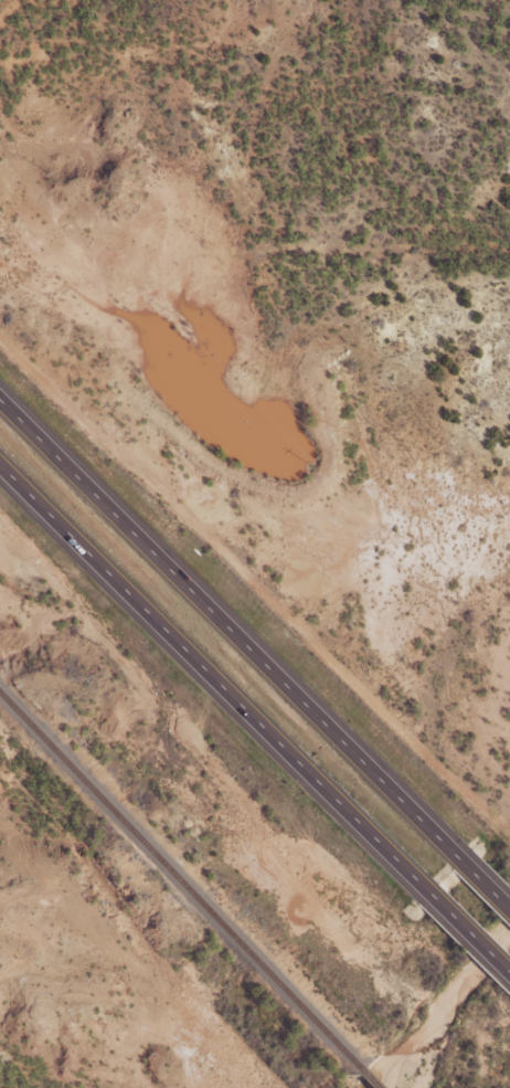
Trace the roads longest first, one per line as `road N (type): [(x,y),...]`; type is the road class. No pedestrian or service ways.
road 1 (trunk): [(460,857),(0,400)]
road 2 (trunk): [(0,454),(427,886)]

